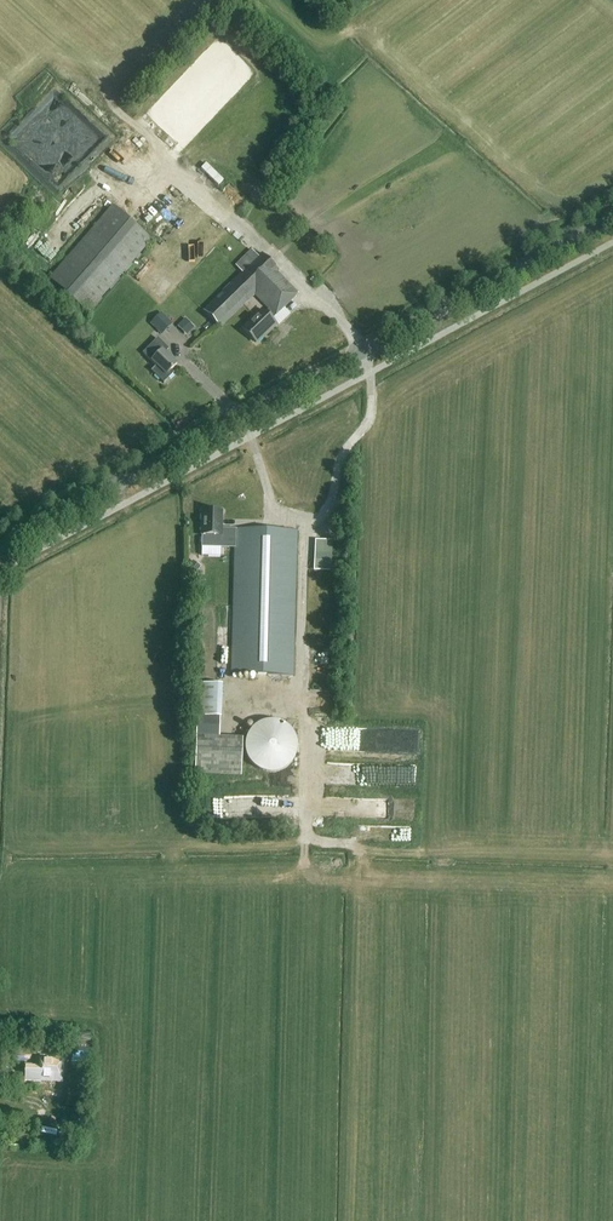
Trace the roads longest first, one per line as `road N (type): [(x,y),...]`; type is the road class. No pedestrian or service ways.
road 1 (tertiary): [(0,548),(612,219)]

